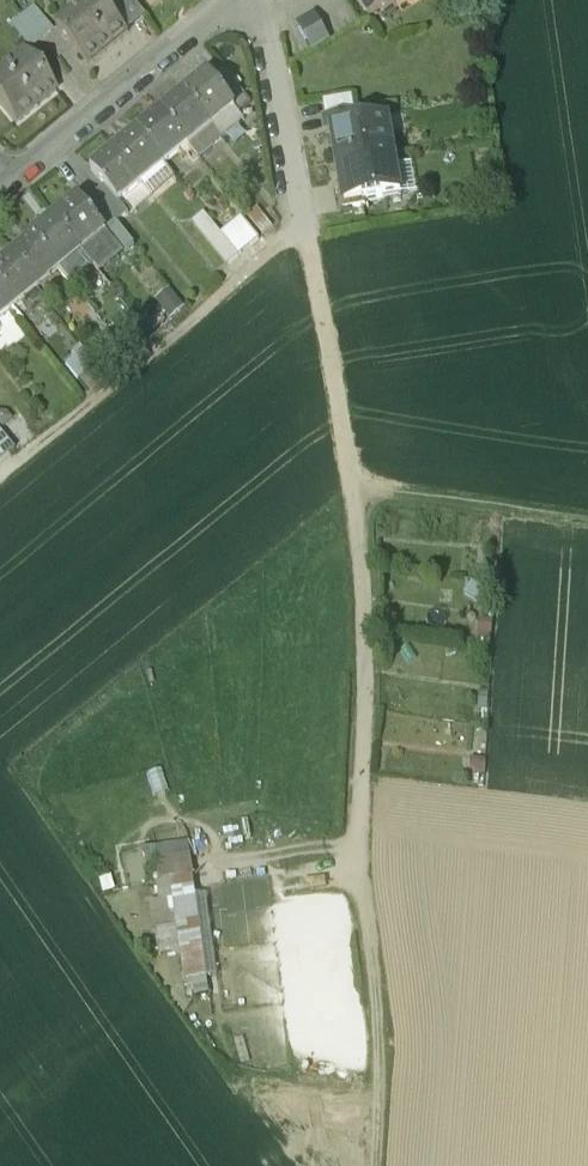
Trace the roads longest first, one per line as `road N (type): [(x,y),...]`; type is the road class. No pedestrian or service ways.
road 1 (track): [(379,1165),(383,1043),(363,876),(359,547),(304,226)]
road 2 (track): [(0,472),(304,226)]
road 3 (residential): [(11,182),(236,0)]
road 4 (track): [(587,522),(351,489)]
road 5 (residential): [(263,0),(304,226)]

